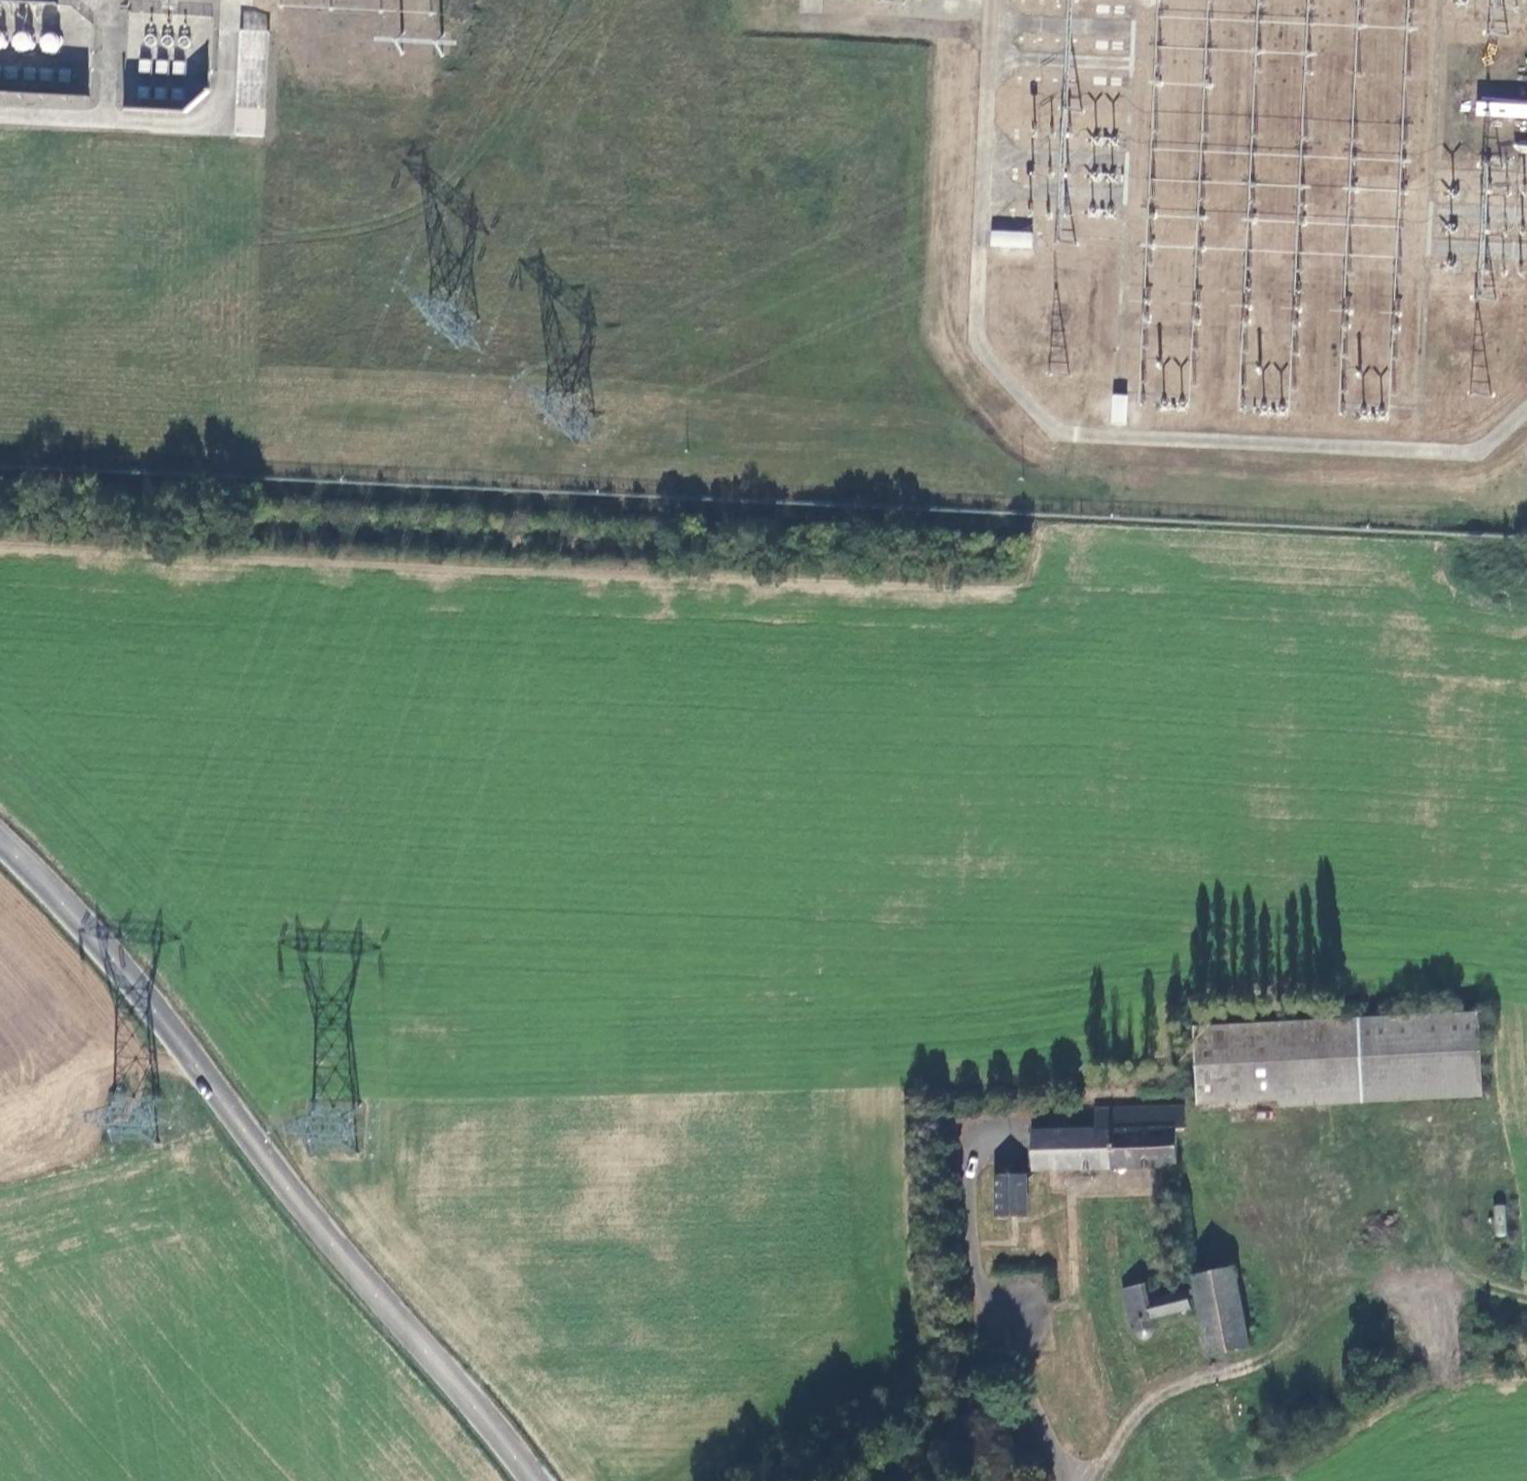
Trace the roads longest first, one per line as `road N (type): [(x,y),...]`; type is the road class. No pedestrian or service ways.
road 1 (tertiary): [(0,842),(113,958),(531,1480)]

